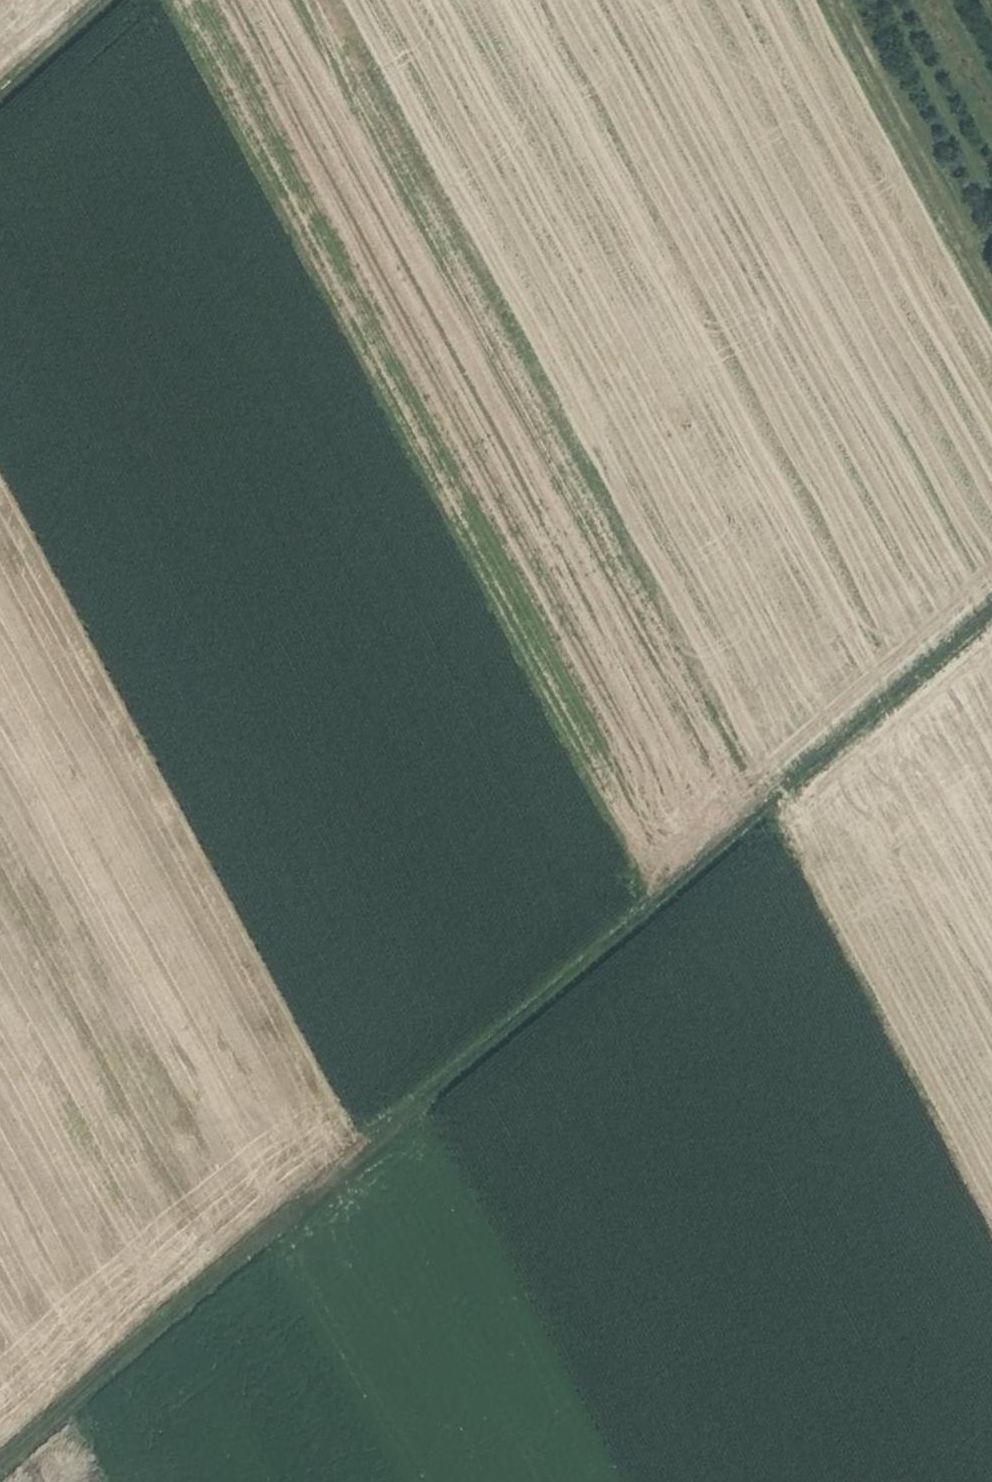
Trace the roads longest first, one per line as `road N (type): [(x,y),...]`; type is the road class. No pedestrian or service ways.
road 1 (track): [(991,611),(0,1469)]
road 2 (track): [(837,0),(991,288)]
road 3 (track): [(0,98),(111,0)]

